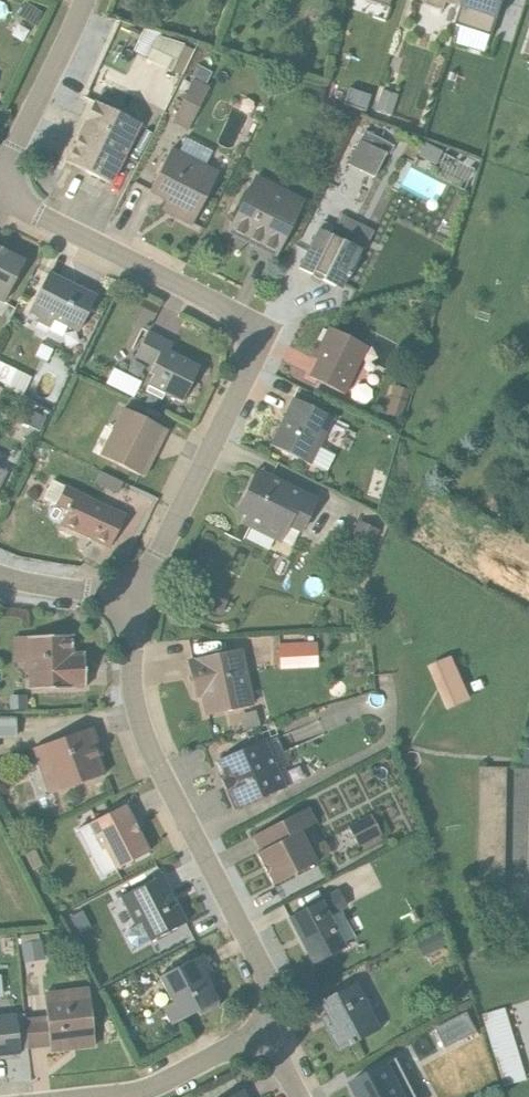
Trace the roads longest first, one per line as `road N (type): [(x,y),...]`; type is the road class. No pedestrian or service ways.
road 1 (residential): [(133,600),(263,328),(0,194)]
road 2 (residential): [(258,1028),(260,972),(133,709),(127,638),(133,600)]
road 3 (residential): [(70,1096),(142,1089),(258,1028)]
road 4 (residential): [(81,0),(0,176)]
road 5 (residential): [(133,600),(0,576)]

